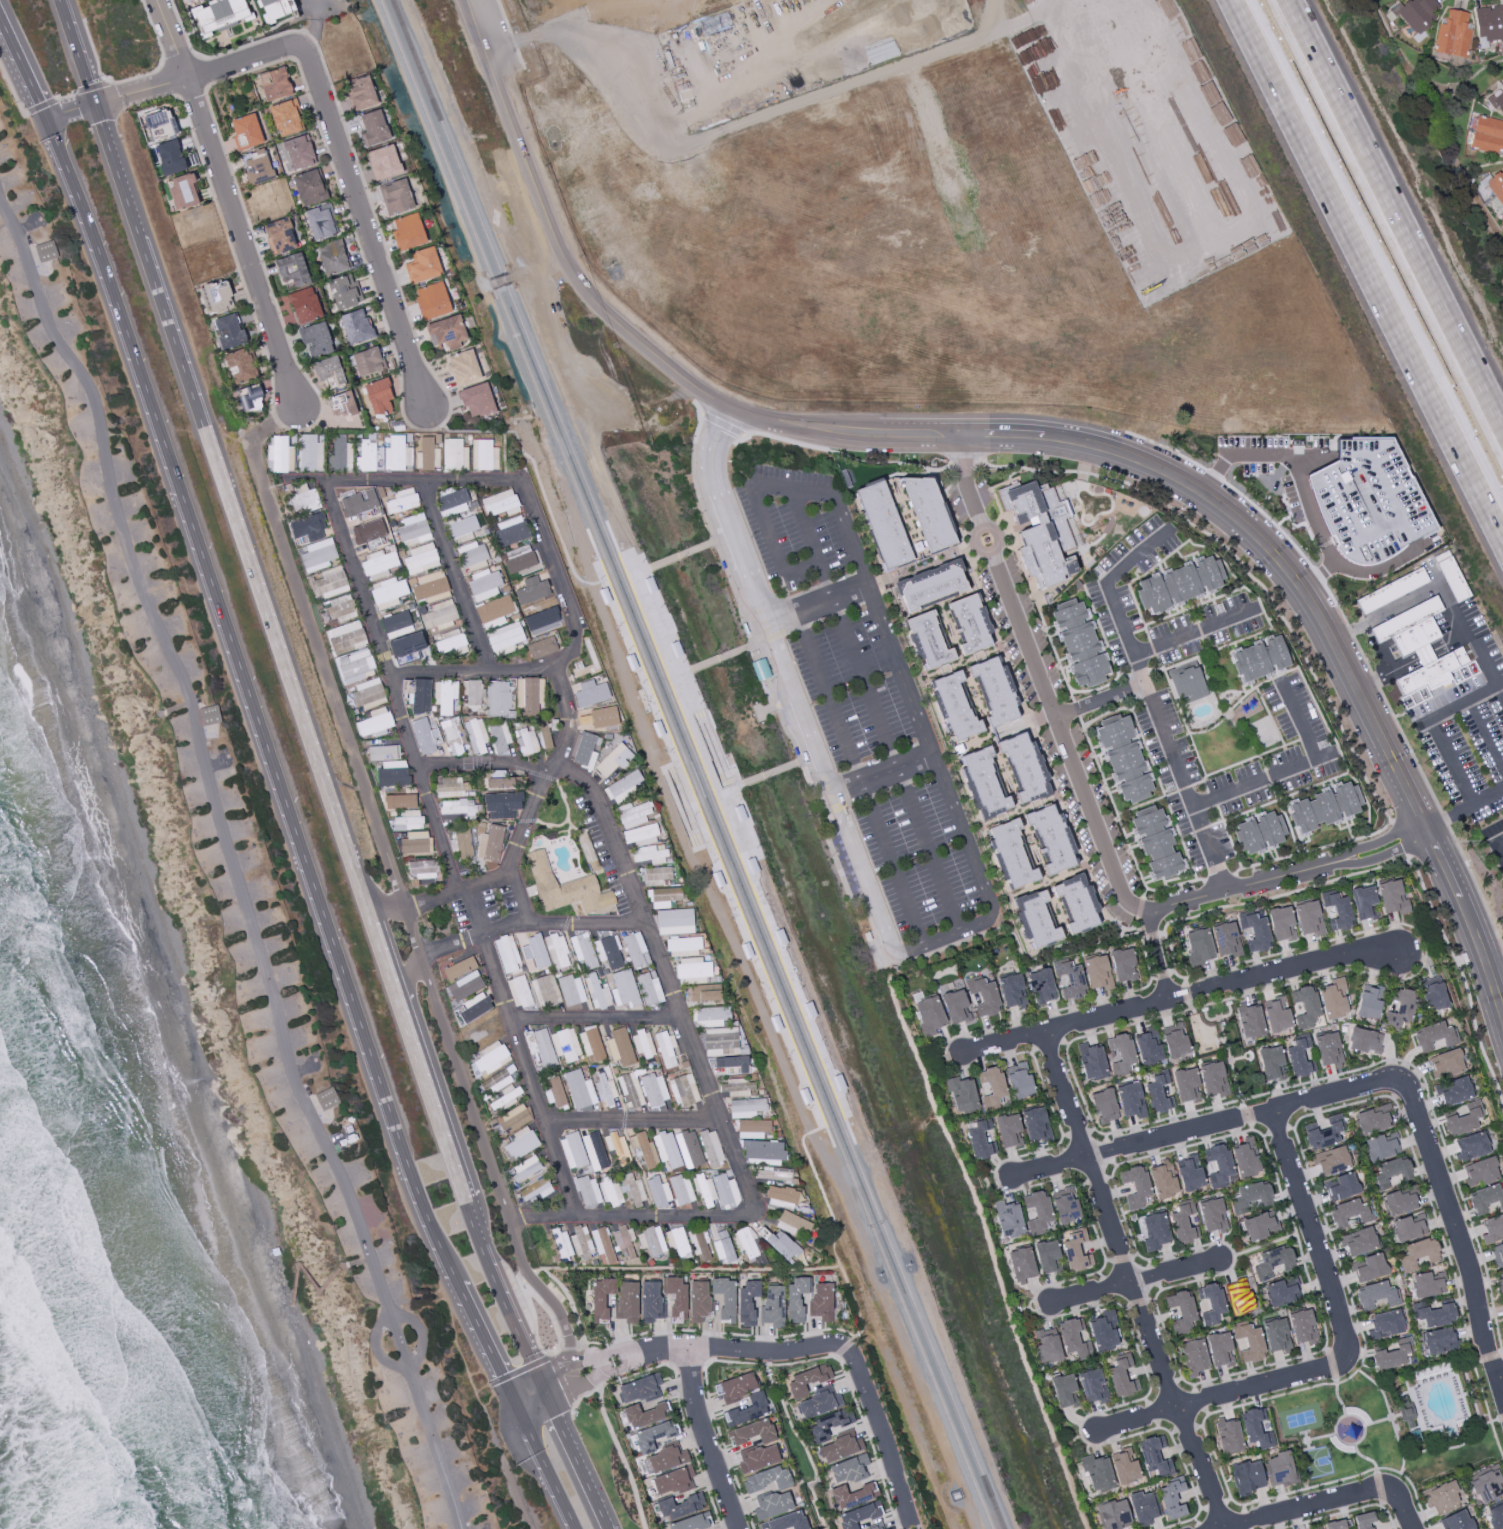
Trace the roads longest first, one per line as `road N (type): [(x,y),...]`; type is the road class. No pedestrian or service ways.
road 1 (primary): [(48,120),(423,1216)]
road 2 (tertiary): [(766,420),(862,432),(1055,438),(1150,465),(1241,525),(1280,560),(1323,624),(1465,908),(1502,1023)]
road 3 (primary): [(396,996),(98,102)]
road 4 (residential): [(1344,860),(1147,910),(1131,903),(990,553)]
road 5 (motorway): [(1235,0),(1502,531)]
road 6 (residential): [(1226,1528),(1044,1032)]
road 7 (tertiary): [(467,0),(567,265),(621,326),(731,409)]
road 8 (residential): [(251,458),(406,915)]
road 9 (motorway): [(1502,426),(1288,0)]
road 10 (residential): [(961,1053),(1167,998),(1397,953)]
road 11 (residential): [(1011,1177),(1396,1081)]
road 12 (residential): [(302,45),(423,402)]
road 13 (residential): [(420,956),(529,1273),(553,1299)]
road 14 (residential): [(184,72),(293,404)]
road 15 (residential): [(1502,1404),(1445,1190),(1410,1092),(1396,1081)]
road 16 (residential): [(1096,1430),(1328,1368),(1343,1356)]
road 17 (residential): [(1274,1110),(1344,1336),(1343,1356)]
road 18 (residential): [(613,1363),(688,1350),(835,1345),(856,1356)]
road 19 (primary): [(466,1199),(396,996)]
road 20 (primary): [(544,1394),(466,1199)]
road 21 (residential): [(688,1350),(697,1412),(741,1528)]
road 22 (residential): [(1218,1528),(1378,1486),(1396,1494)]
road 23 (residential): [(856,1356),(917,1528)]
road 24 (residential): [(1049,1303),(1217,1260)]
road 25 (primary): [(601,1528),(544,1394)]
road 26 (primary): [(512,1403),(570,1528)]
road 27 (primary): [(454,1280),(512,1403)]
road 28 (residential): [(184,72),(302,45)]

